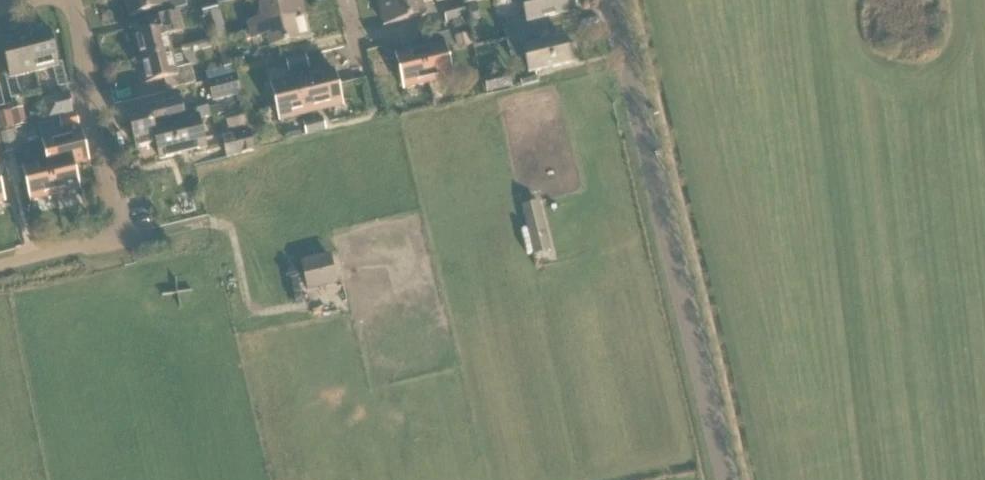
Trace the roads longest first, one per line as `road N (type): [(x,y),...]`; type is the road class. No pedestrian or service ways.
road 1 (unclassified): [(729,479),(613,0)]
road 2 (residential): [(0,268),(114,233),(69,0)]

